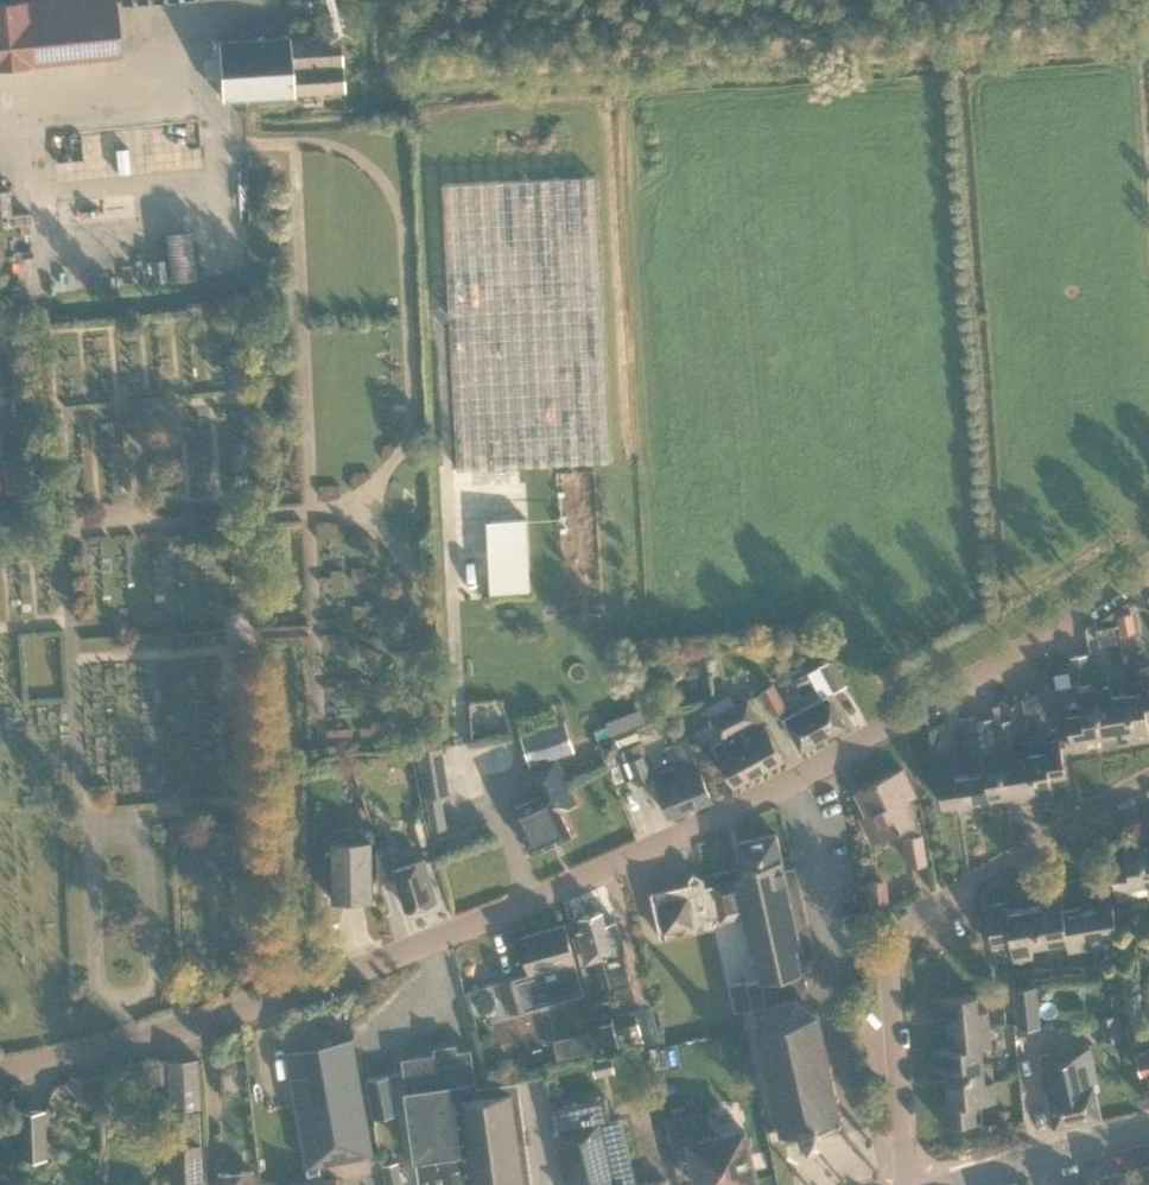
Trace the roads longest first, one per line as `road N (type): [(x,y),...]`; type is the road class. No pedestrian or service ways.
road 1 (unclassified): [(0,1072),(301,988),(561,889),(789,781),(1148,564)]
road 2 (residential): [(891,961),(903,933),(935,902),(1148,776)]
road 3 (unclassified): [(910,1184),(891,961)]
road 4 (tertiary): [(963,1184),(1148,1134)]

